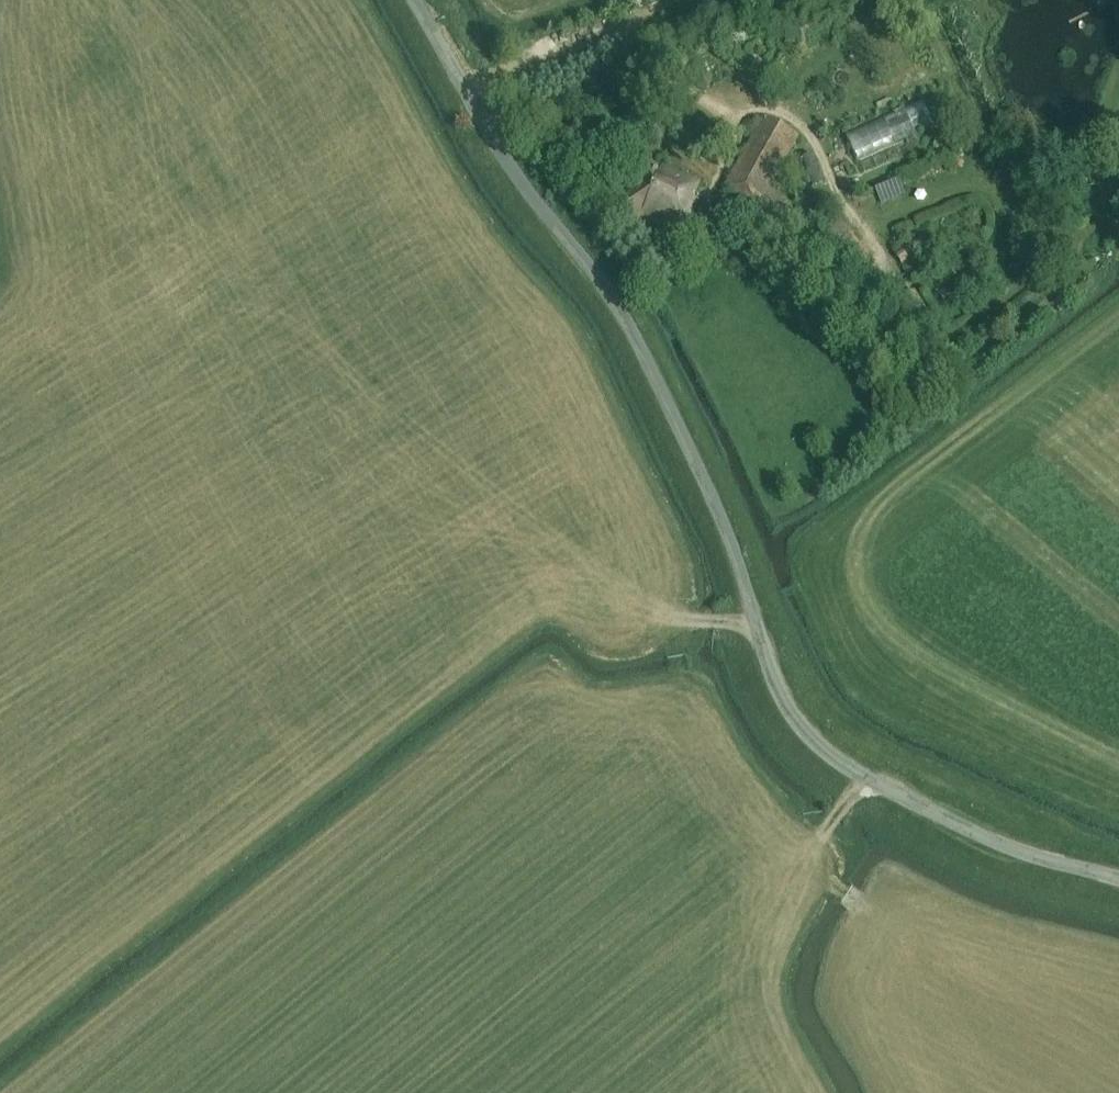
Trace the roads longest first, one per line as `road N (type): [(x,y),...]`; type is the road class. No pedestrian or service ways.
road 1 (unclassified): [(1118,891),(1053,875),(894,804),(827,773),(787,737),(755,677),(704,511),(624,335),(469,120),(411,0)]

